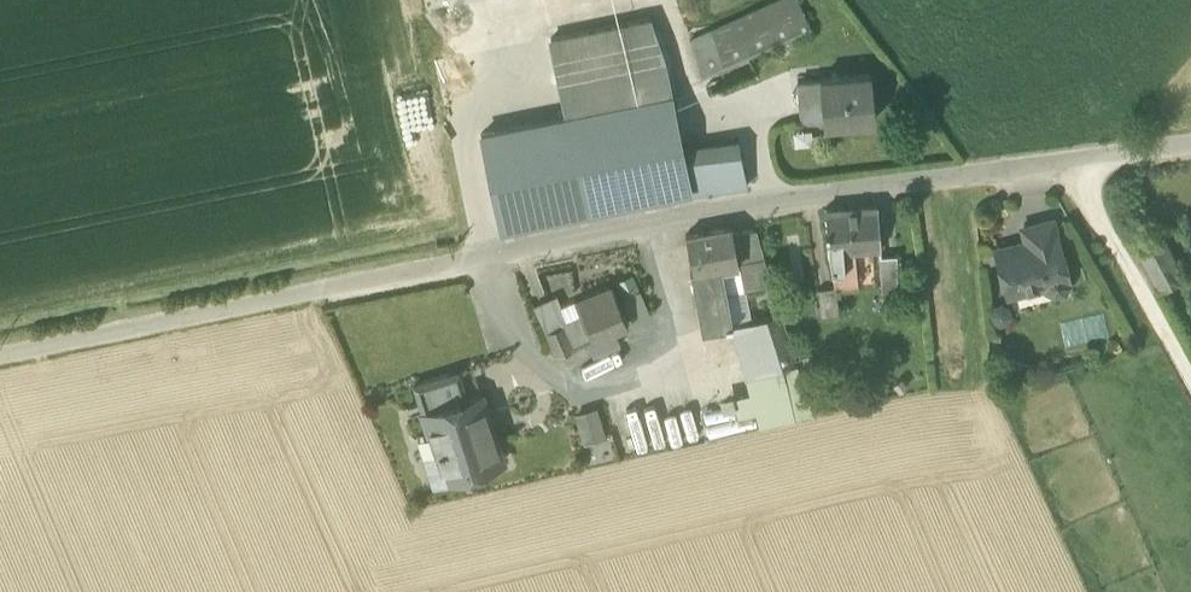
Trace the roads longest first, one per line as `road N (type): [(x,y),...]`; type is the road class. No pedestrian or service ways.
road 1 (unclassified): [(1190,146),(705,212),(0,357)]
road 2 (track): [(1076,164),(1190,354)]

